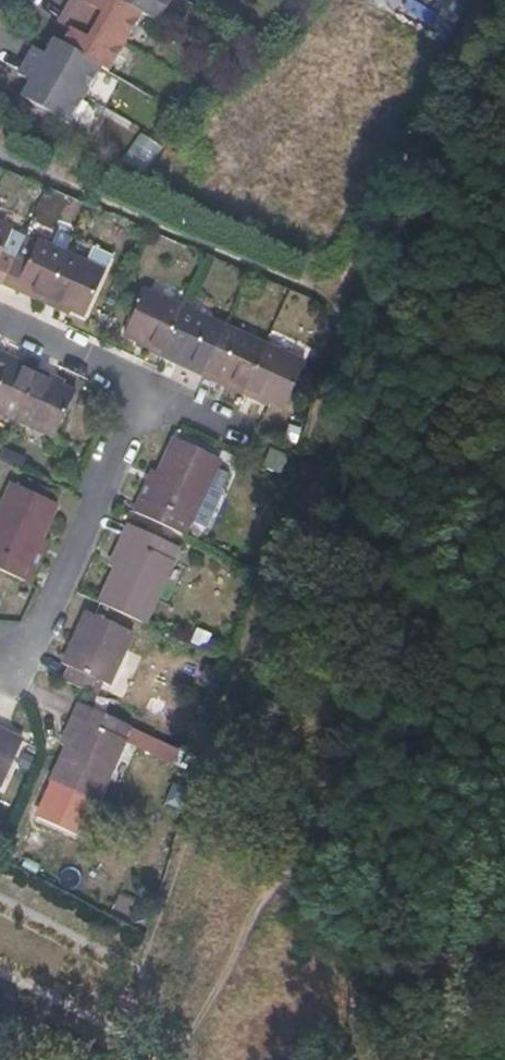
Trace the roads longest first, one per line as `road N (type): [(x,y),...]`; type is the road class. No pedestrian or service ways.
road 1 (residential): [(26,671),(159,395)]
road 2 (residential): [(0,320),(159,395)]

